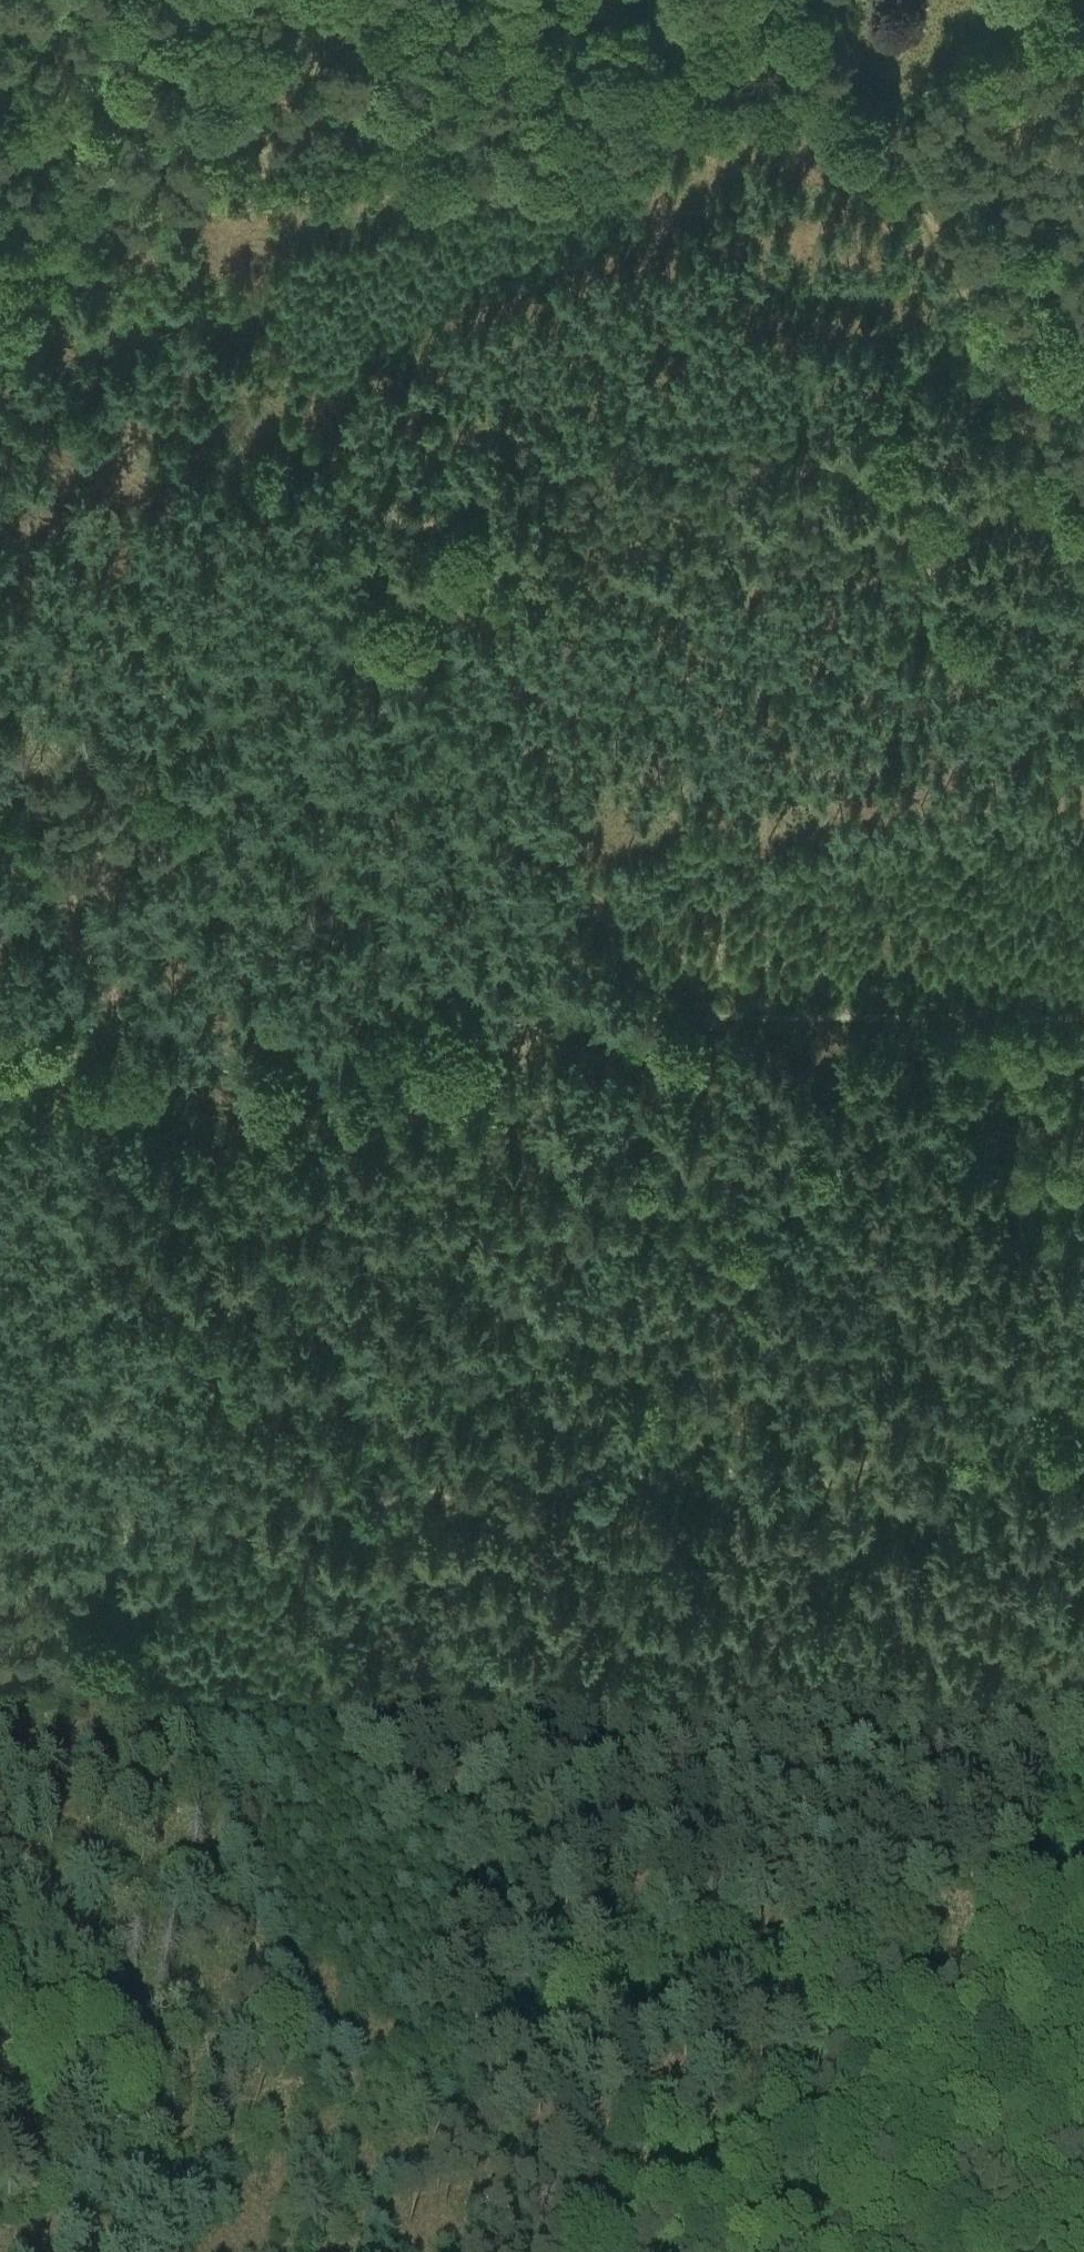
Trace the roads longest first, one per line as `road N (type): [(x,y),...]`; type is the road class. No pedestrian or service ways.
road 1 (track): [(818,0),(1083,565)]
road 2 (track): [(1083,1866),(621,2251)]

